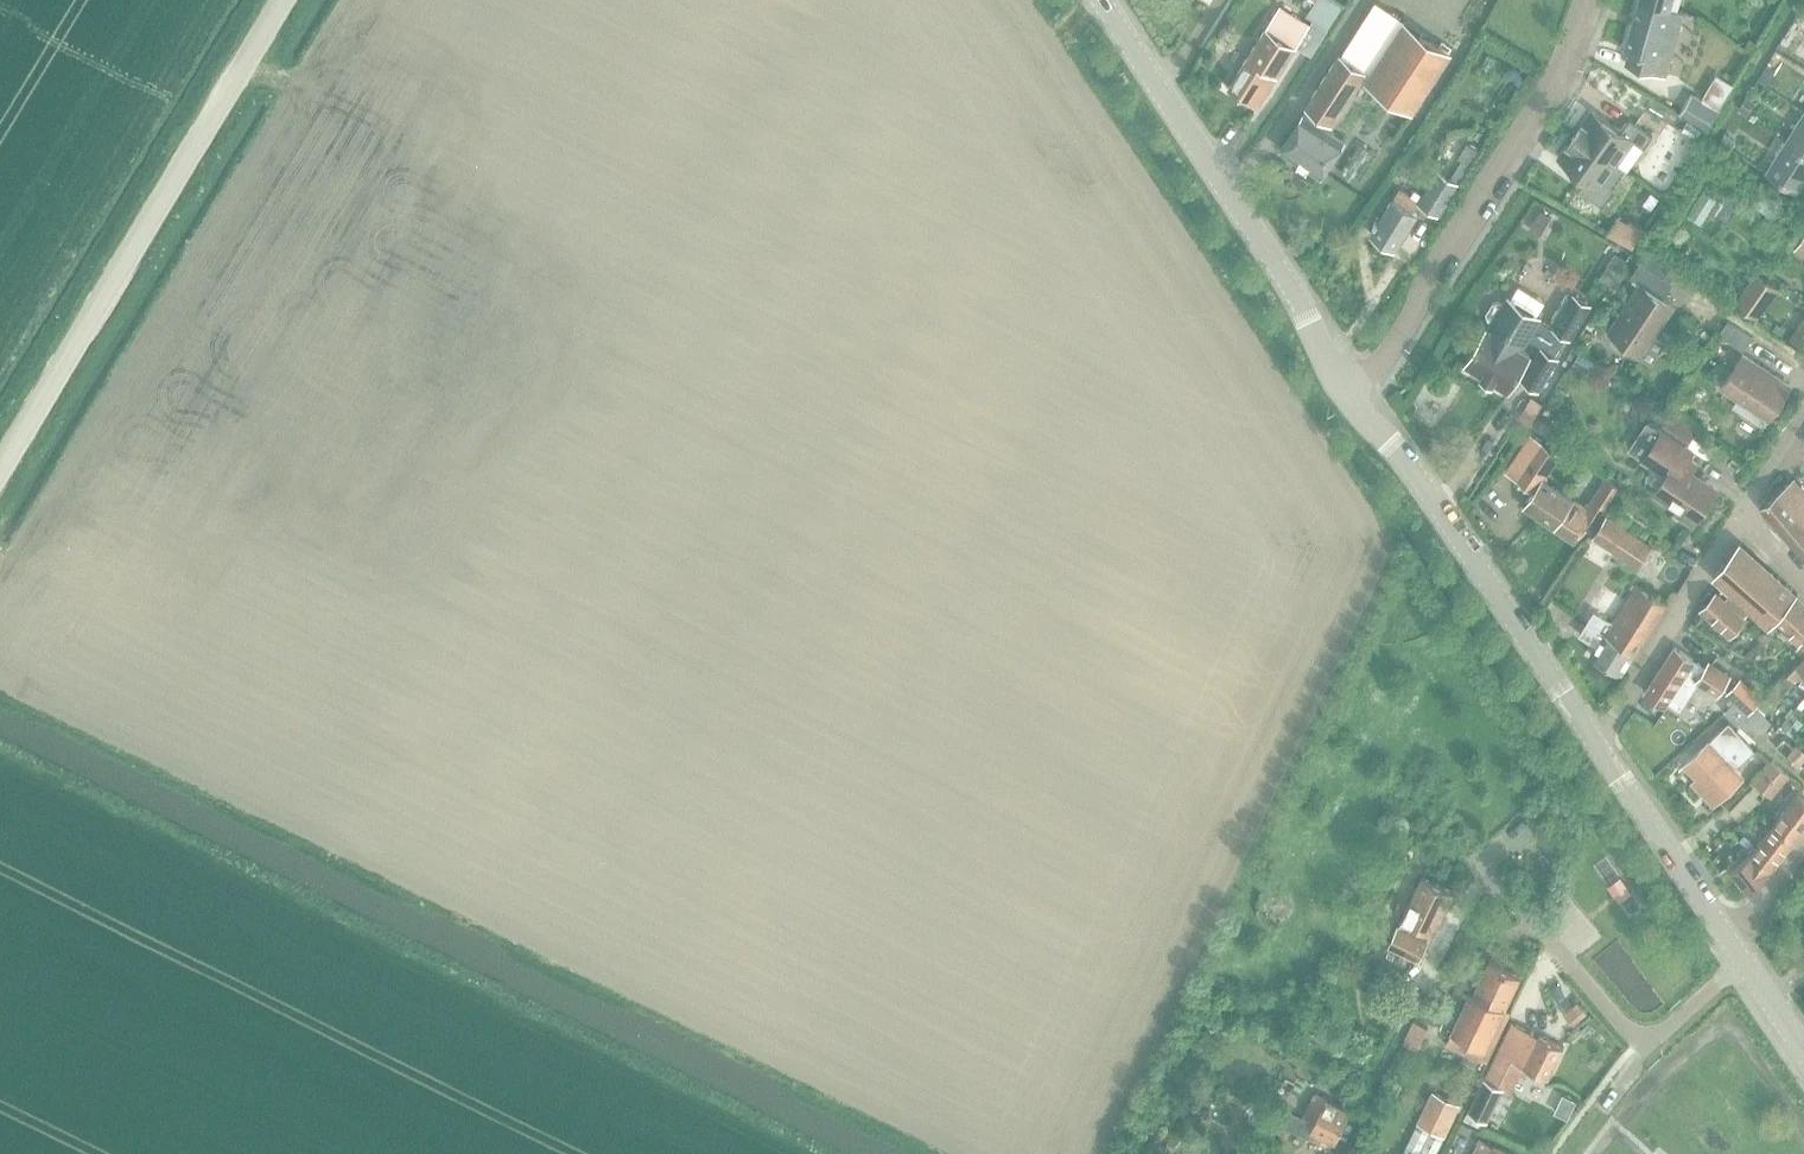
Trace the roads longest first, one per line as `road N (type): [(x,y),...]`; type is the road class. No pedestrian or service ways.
road 1 (tertiary): [(0,473),(283,0)]
road 2 (residential): [(1366,1102),(1431,963),(1483,886),(1499,883),(1510,891),(1621,1027),(1646,1040)]
road 3 (residential): [(1344,395),(1376,365),(1578,57),(1591,0)]
road 4 (residential): [(1344,395),(1292,289),(1103,0)]
road 5 (residential): [(1593,734),(1412,469),(1344,395)]
road 6 (residential): [(1593,734),(1608,725),(1740,518)]
road 7 (residential): [(1735,948),(1625,782),(1607,769),(1593,734)]
road 8 (residential): [(1646,1040),(1664,1033),(1740,956)]
road 9 (residential): [(1735,948),(1803,844)]
road 10 (residential): [(1740,518),(1803,413)]

